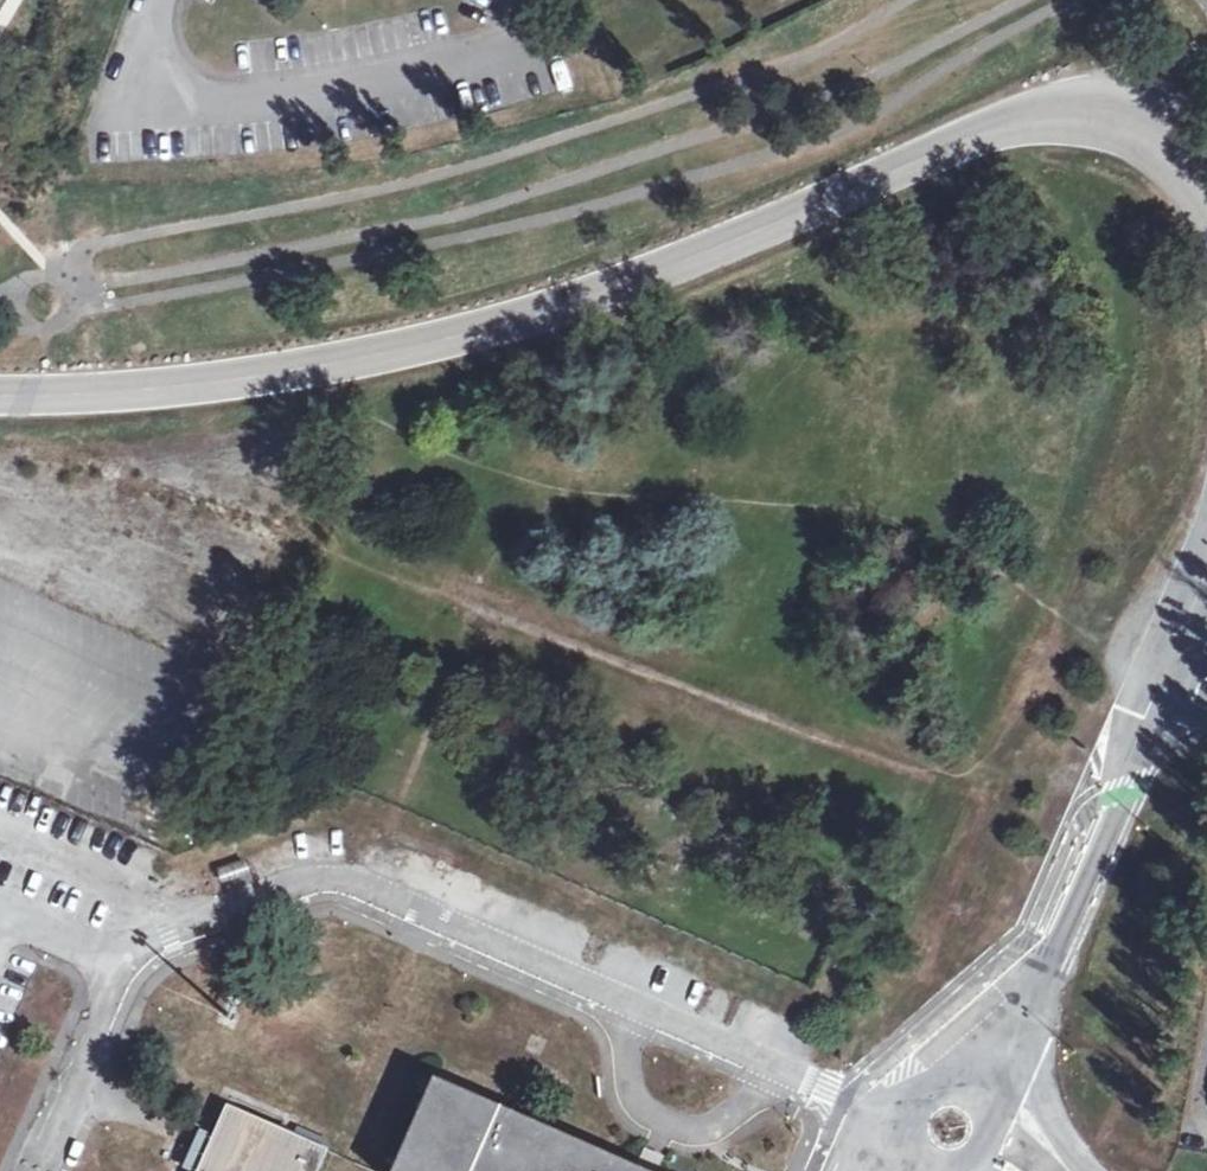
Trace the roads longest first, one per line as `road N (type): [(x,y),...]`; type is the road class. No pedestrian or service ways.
road 1 (residential): [(0,397),(206,388),(496,328),(634,281),(961,147),(1078,115),(1163,145),(1206,203)]
road 2 (residential): [(1168,685),(1068,912),(903,1166)]

